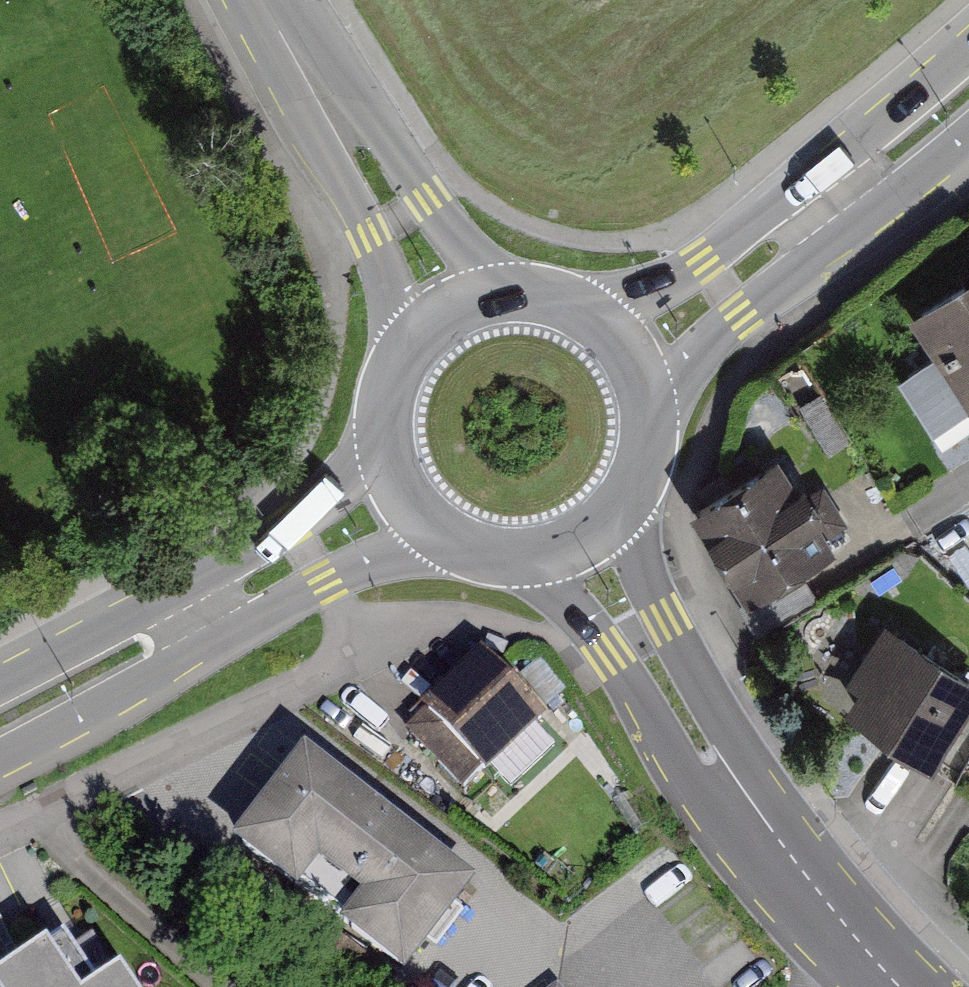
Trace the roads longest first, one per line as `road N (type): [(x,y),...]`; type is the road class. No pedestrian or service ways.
road 1 (tertiary): [(900,986),(709,754),(580,536)]
road 2 (secondary): [(0,756),(322,583),(446,529)]
road 3 (secondary): [(968,46),(703,263),(664,289),(584,310)]
road 4 (secondary): [(392,448),(288,525),(0,685)]
road 5 (secondary): [(648,404),(740,313),(968,132)]
road 6 (tertiary): [(451,312),(270,0)]
road 7 (secondary): [(580,536),(611,513),(635,481),(647,443),(648,404)]
road 8 (secondary): [(451,312),(400,371),(392,448)]
road 9 (secondary): [(446,529),(512,551),(580,536)]
road 10 (secondary): [(584,310),(517,293),(451,312)]

